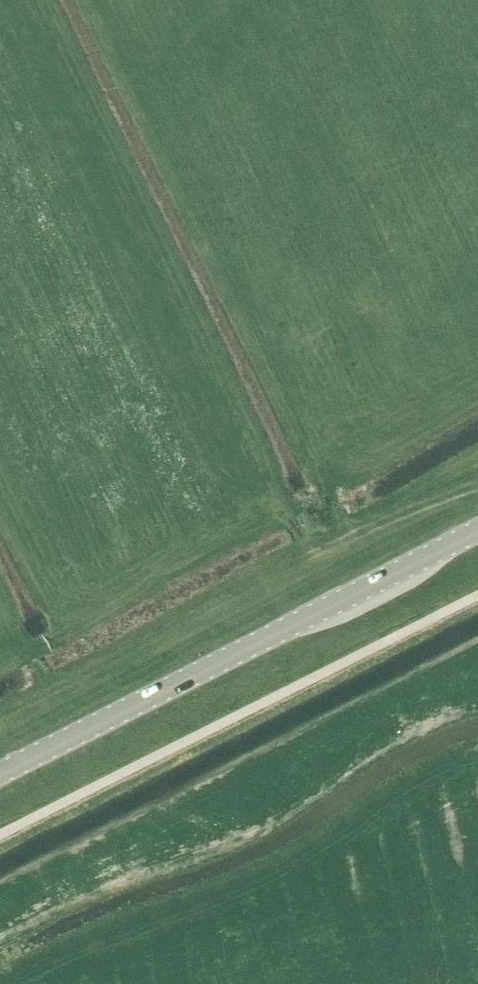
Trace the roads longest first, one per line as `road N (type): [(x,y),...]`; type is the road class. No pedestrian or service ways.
road 1 (primary): [(0,770),(477,529)]

